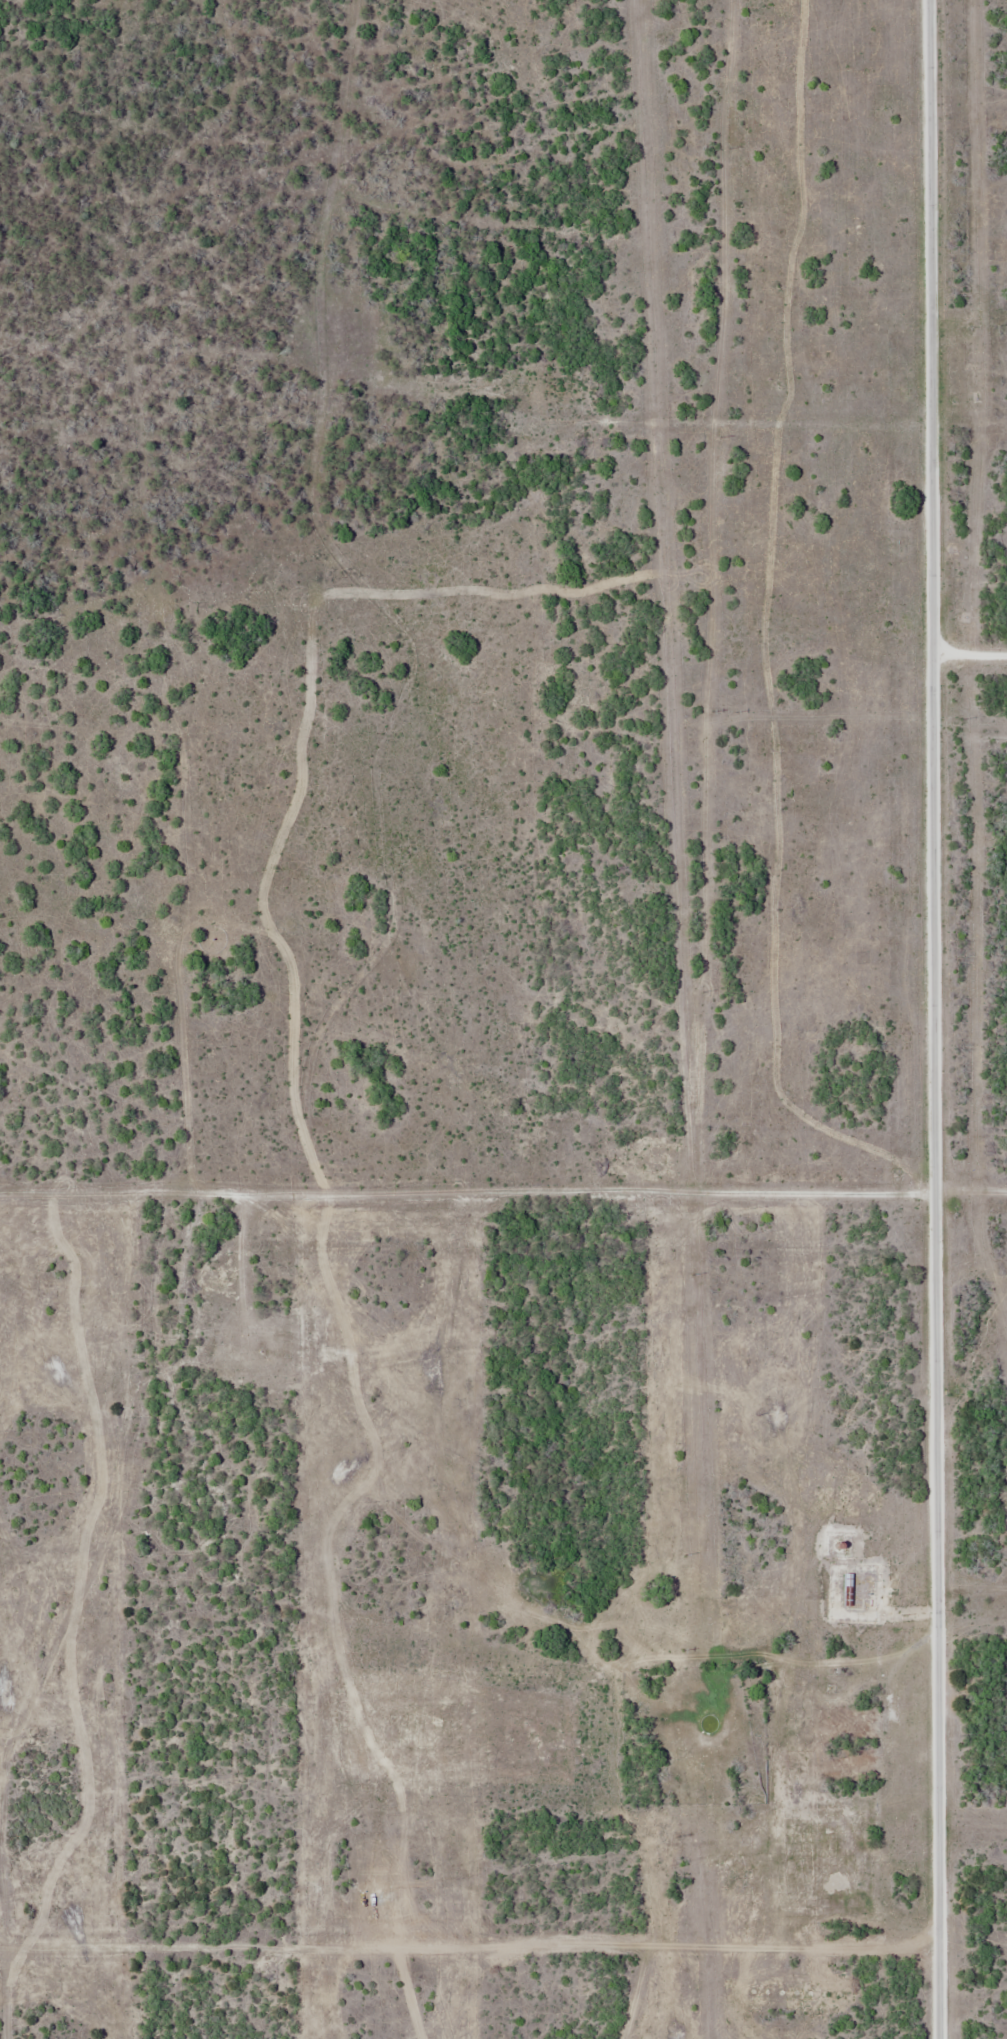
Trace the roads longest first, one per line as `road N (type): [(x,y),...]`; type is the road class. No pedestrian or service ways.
road 1 (residential): [(958,2038),(947,1212),(957,586),(948,442),(948,0)]

